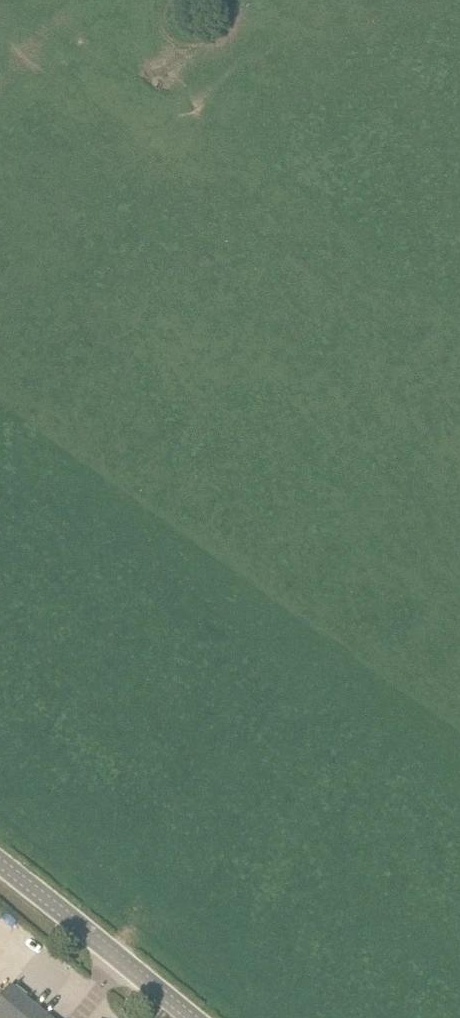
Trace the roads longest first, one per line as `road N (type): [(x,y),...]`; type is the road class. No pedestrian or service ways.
road 1 (tertiary): [(192,1017),(0,863)]

